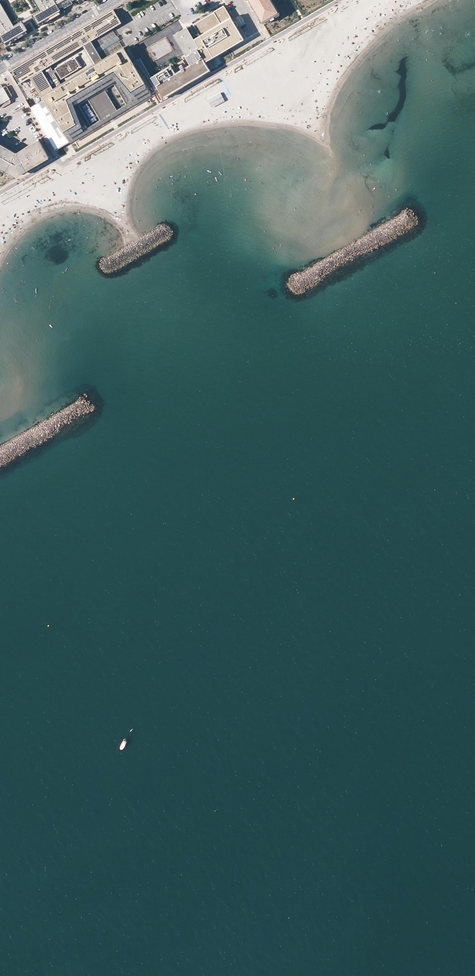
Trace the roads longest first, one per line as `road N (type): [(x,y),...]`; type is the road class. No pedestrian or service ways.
road 1 (residential): [(1,68),(116,0)]

